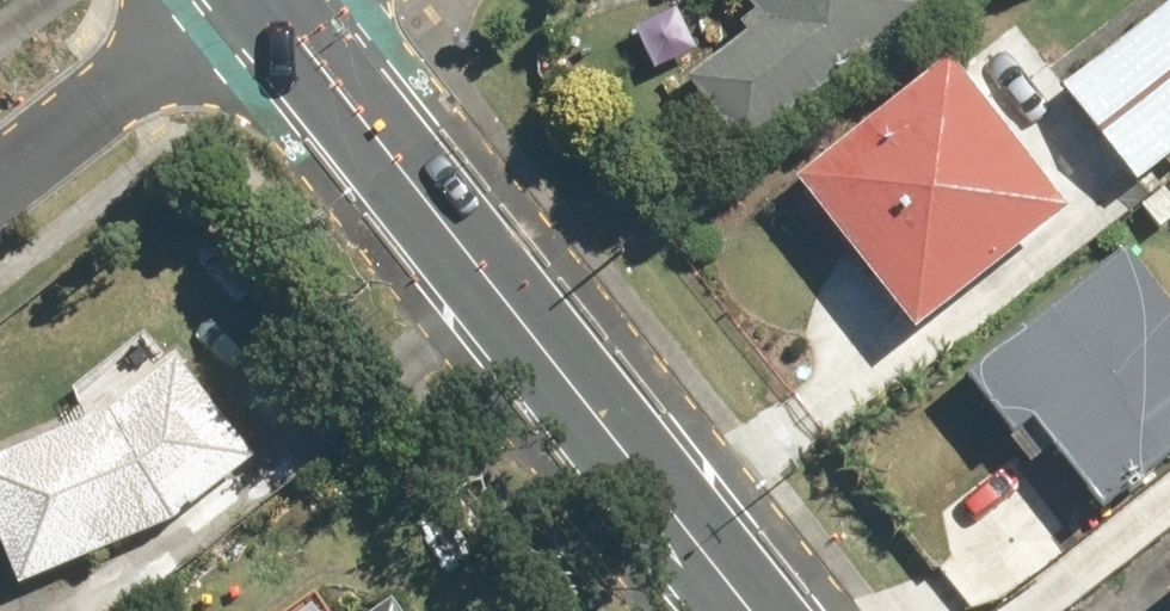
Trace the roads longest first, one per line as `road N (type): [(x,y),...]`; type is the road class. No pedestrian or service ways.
road 1 (tertiary): [(266,0),(748,610)]
road 2 (residential): [(0,182),(240,0)]

